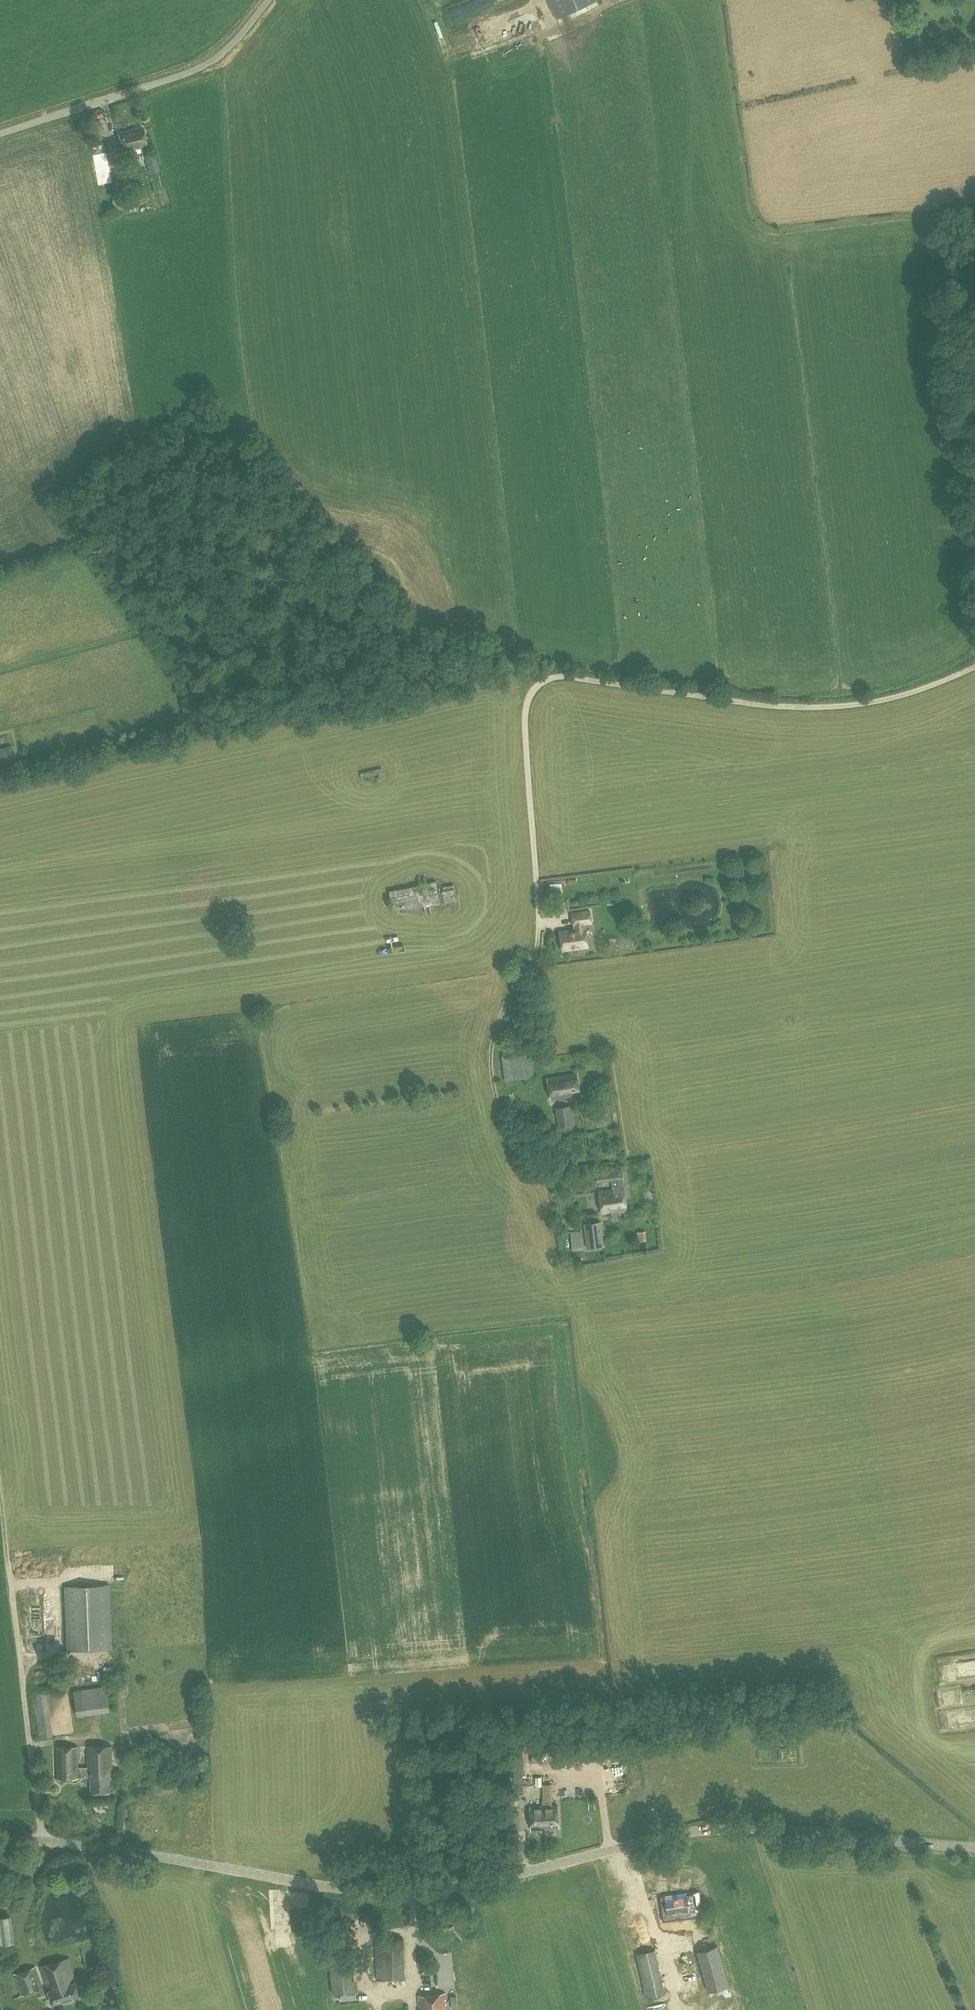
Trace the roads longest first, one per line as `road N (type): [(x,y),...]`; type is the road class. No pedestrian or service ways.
road 1 (tertiary): [(0,1842),(57,1842),(389,1892),(467,1888),(695,1830),(974,1847)]
road 2 (track): [(974,667),(852,705),(757,704),(555,676),(529,696),(539,934),(502,1012),(490,1067),(506,1132),(561,1181)]
road 3 (unclassified): [(0,134),(205,65),(269,0)]

